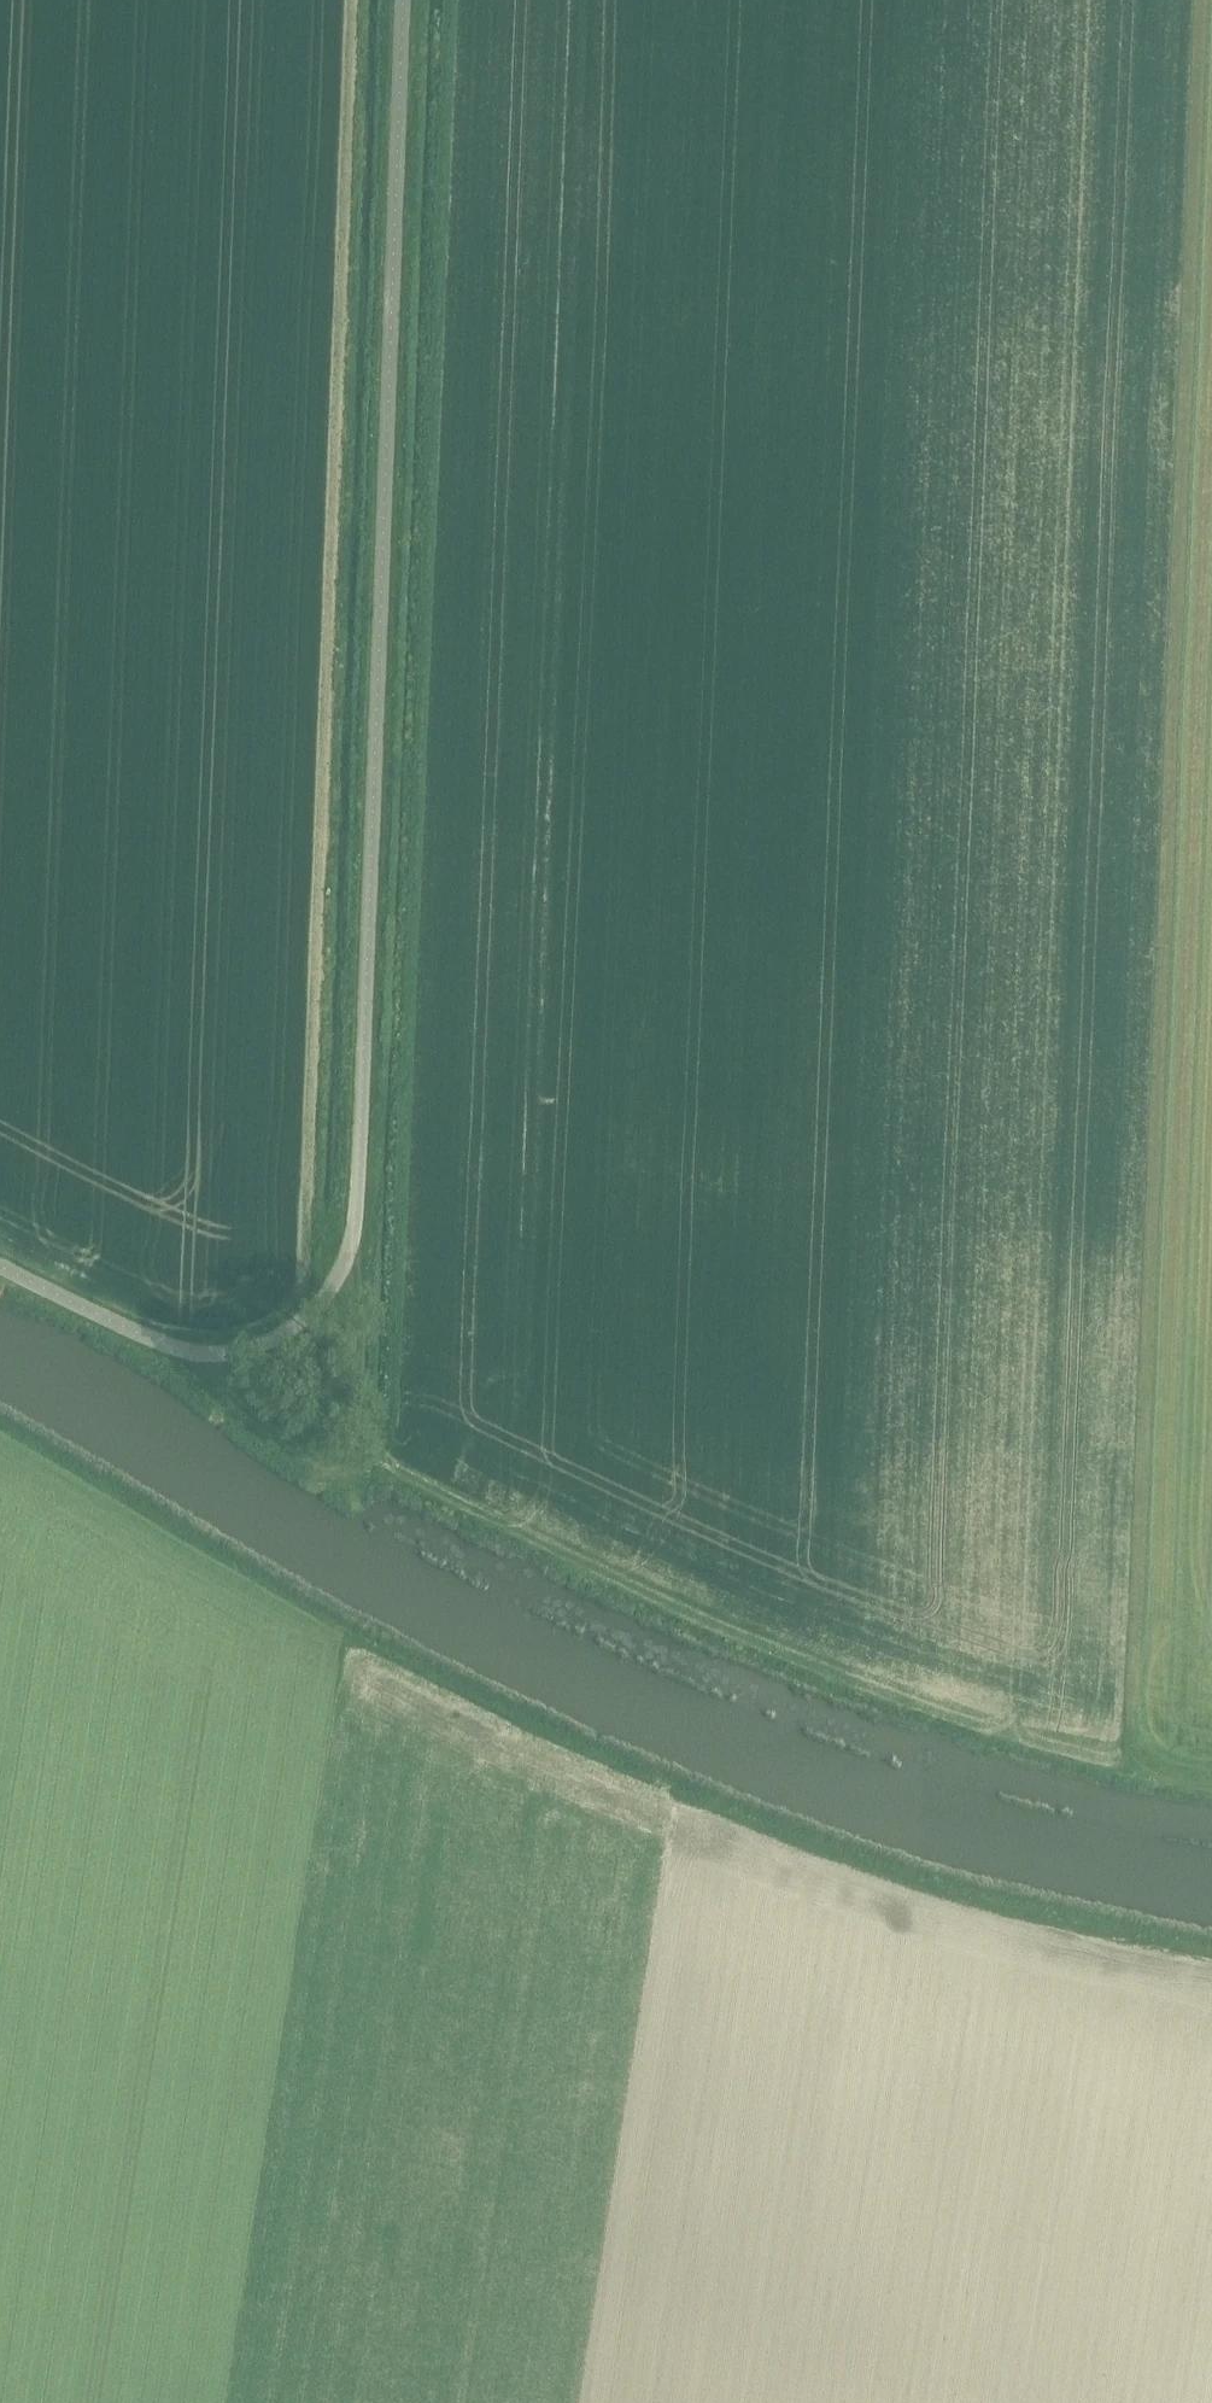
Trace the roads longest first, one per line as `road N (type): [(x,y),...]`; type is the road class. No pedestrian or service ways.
road 1 (track): [(0,1463),(531,1754),(806,1880),(1035,1950),(1211,1973)]

